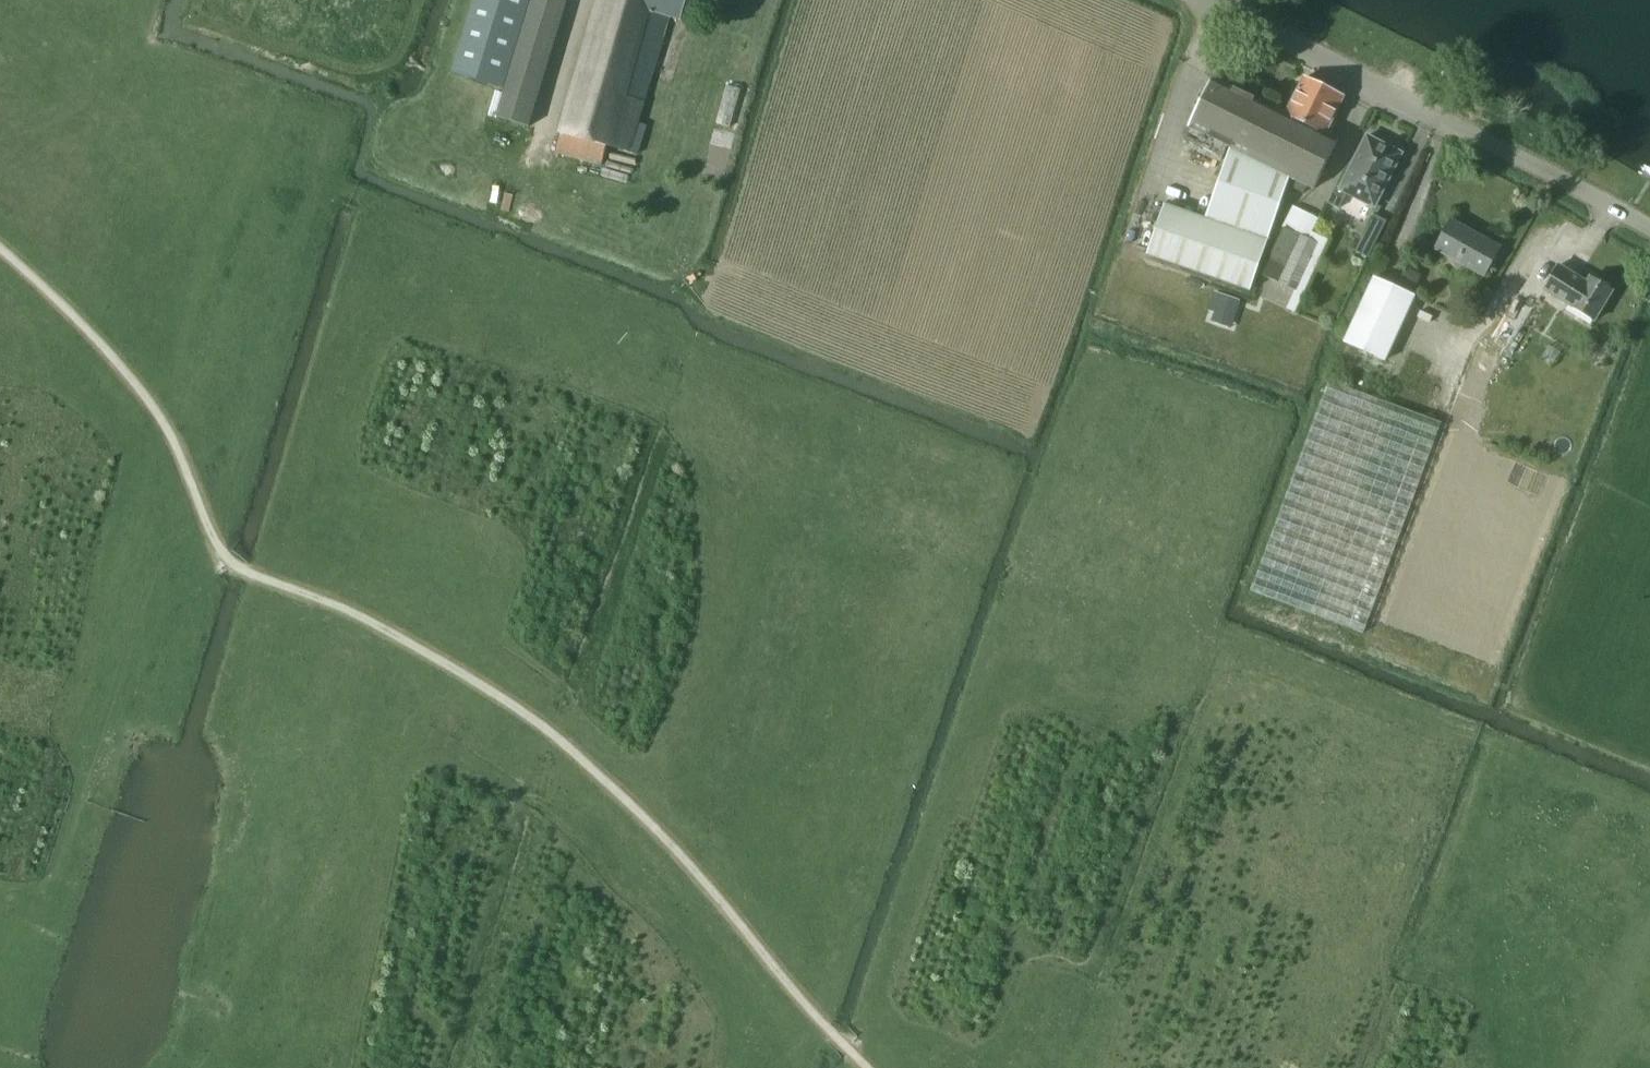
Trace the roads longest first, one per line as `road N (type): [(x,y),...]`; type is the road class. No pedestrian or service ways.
road 1 (unclassified): [(1649,226),(1204,0)]

